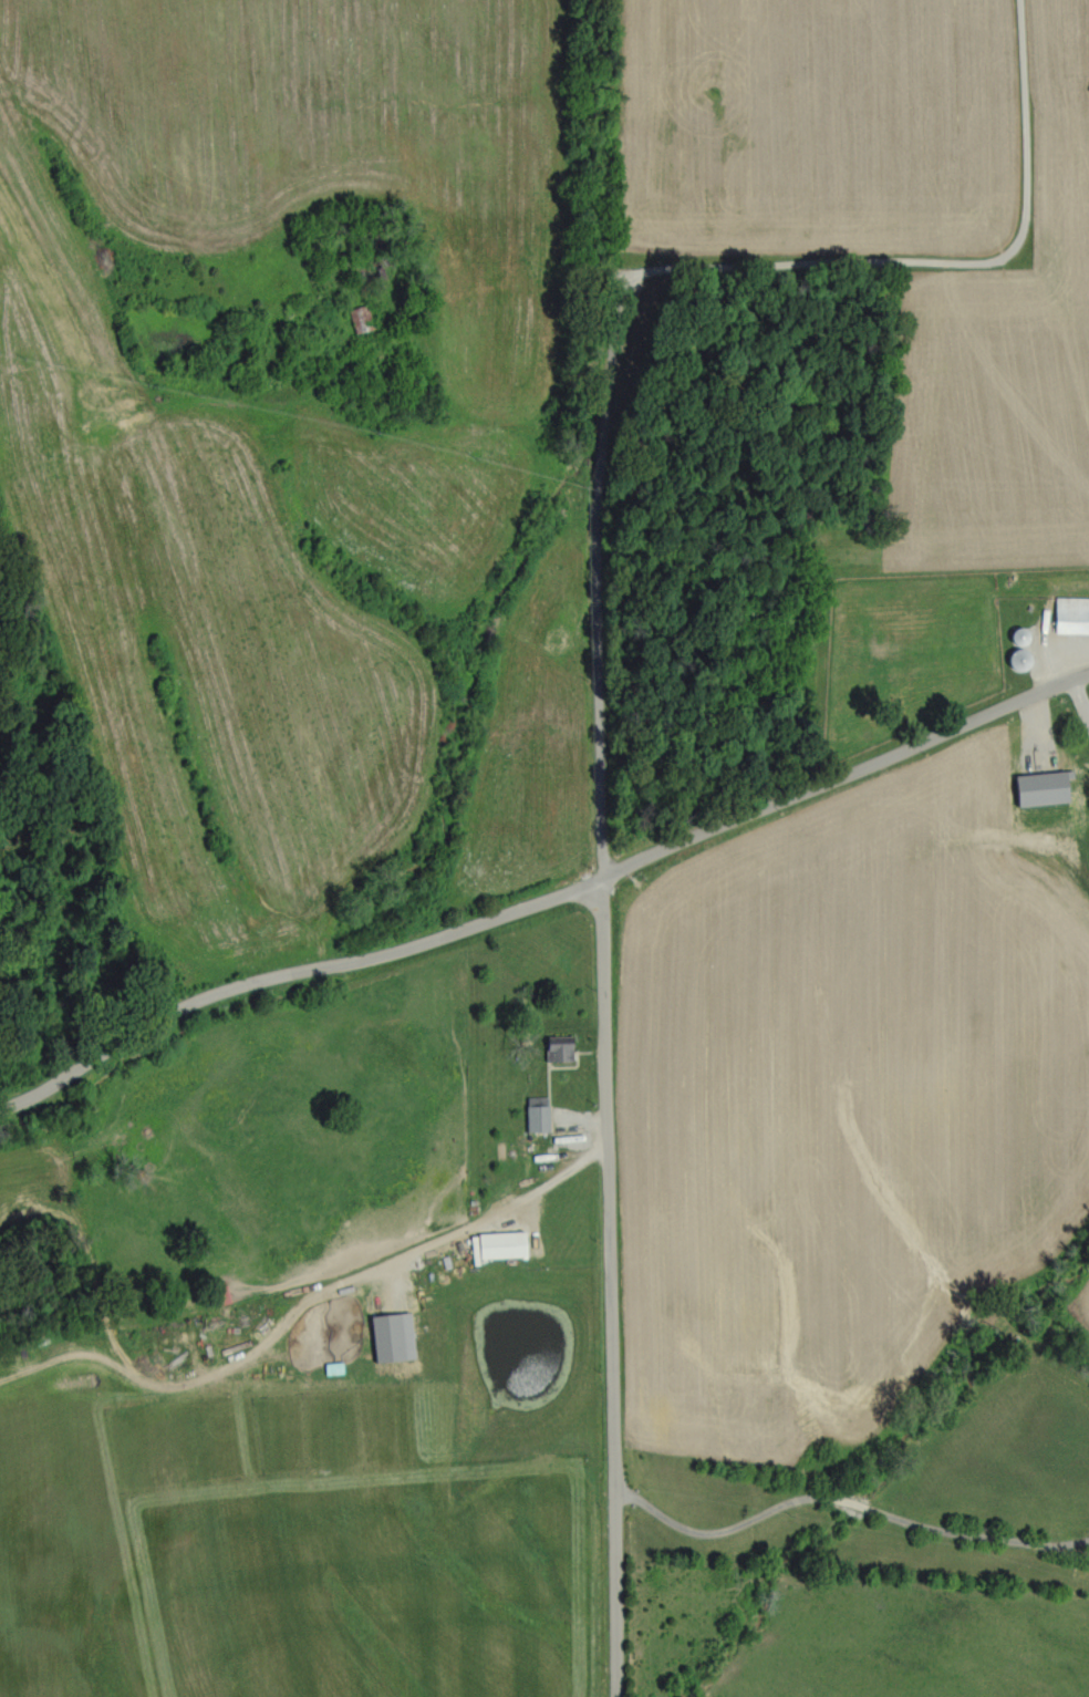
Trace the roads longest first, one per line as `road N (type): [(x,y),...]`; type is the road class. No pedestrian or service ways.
road 1 (residential): [(1088,668),(847,768),(609,880),(515,912),(229,983),(0,1091)]
road 2 (residential): [(607,1696),(615,1308),(609,880)]

